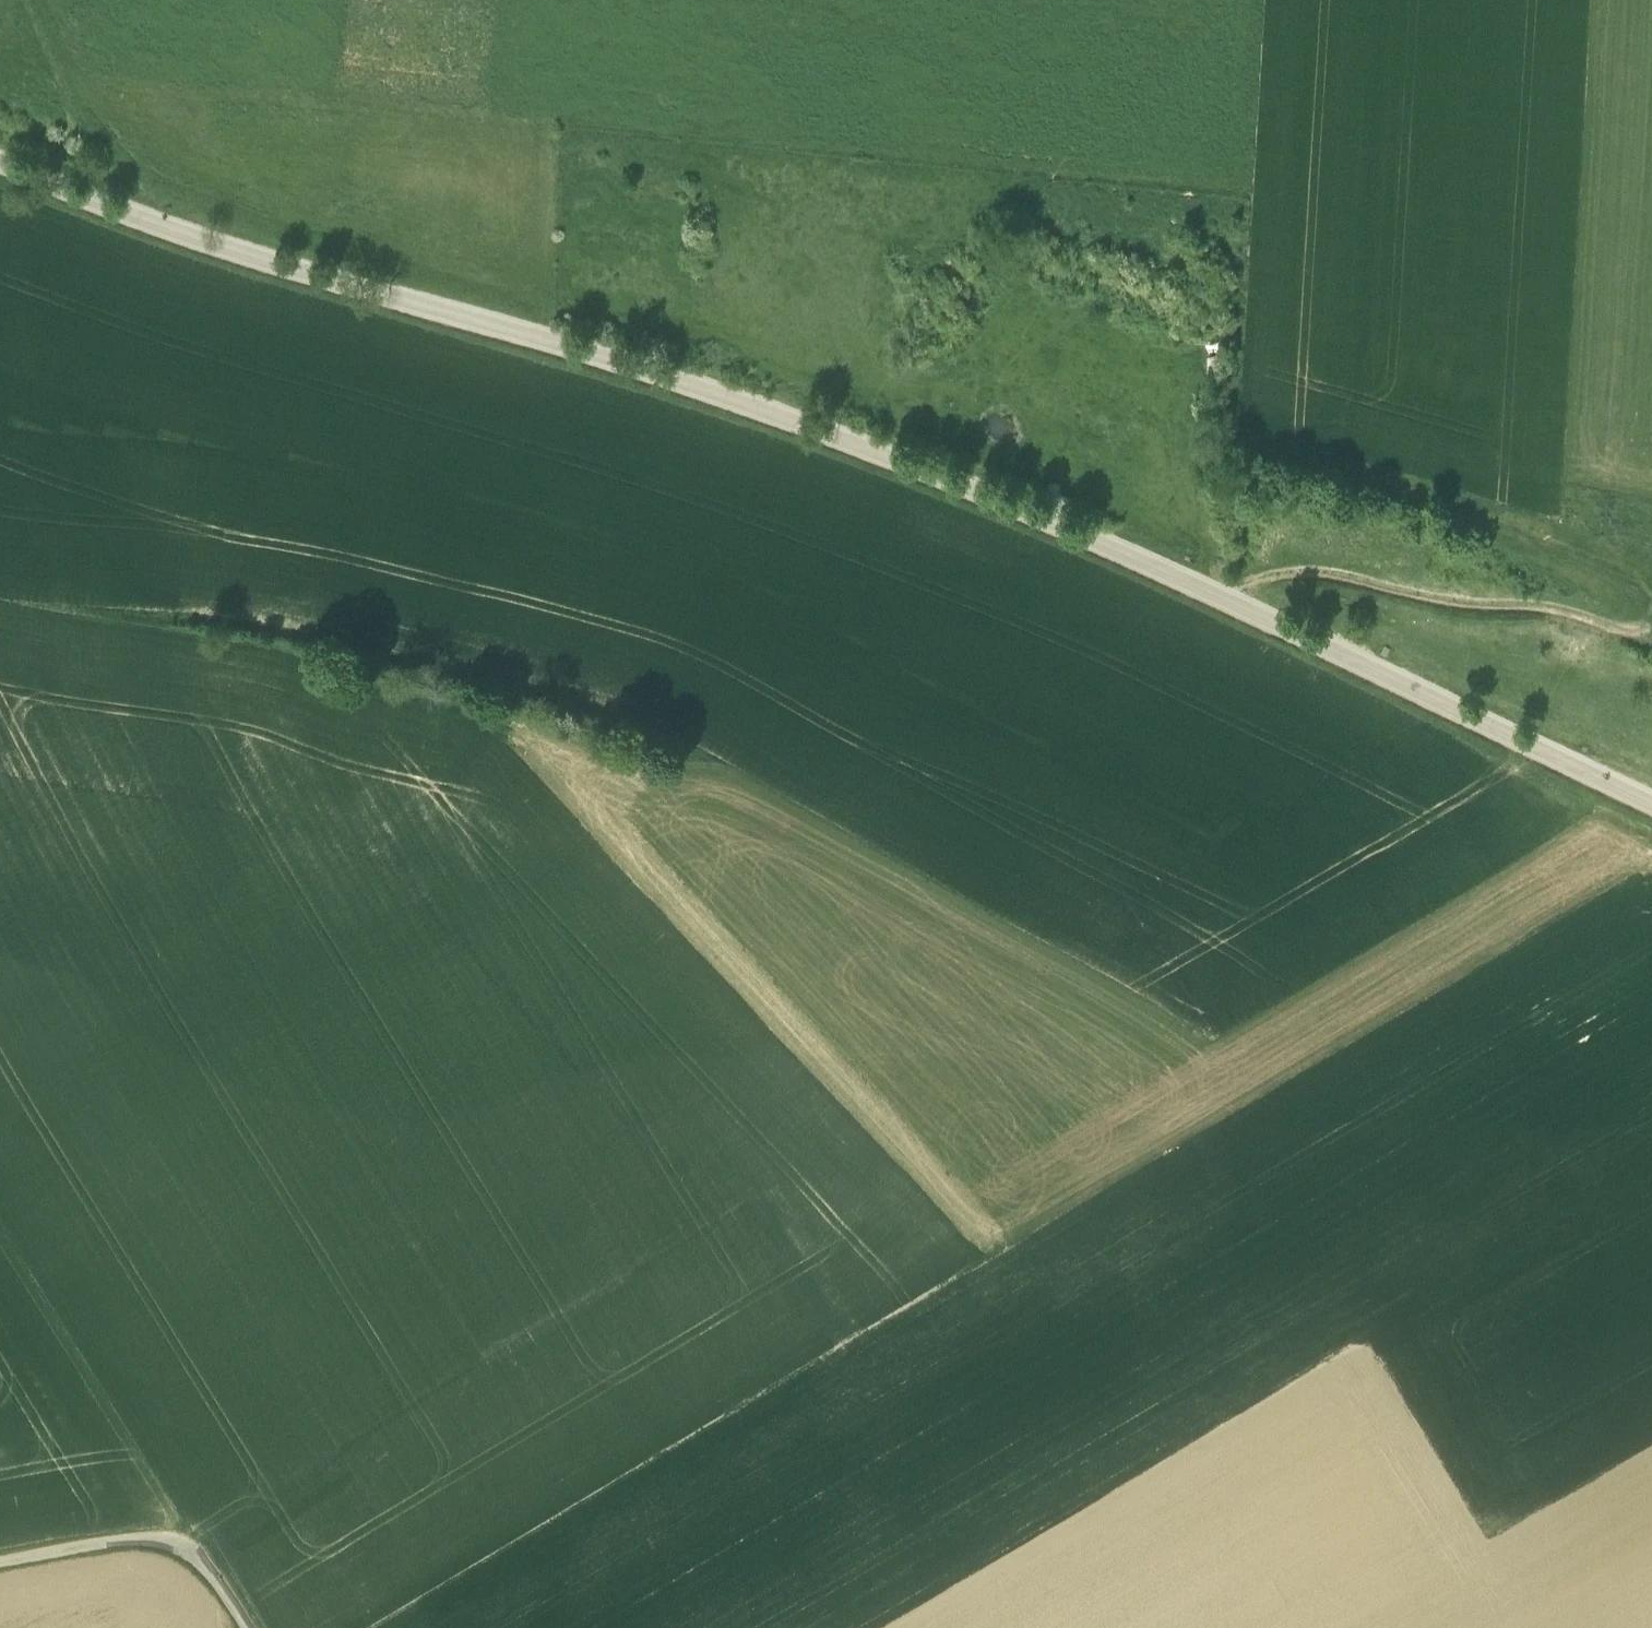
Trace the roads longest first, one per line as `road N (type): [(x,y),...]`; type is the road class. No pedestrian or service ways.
road 1 (unclassified): [(1651,802),(1217,594),(900,460),(597,353),(251,255),(0,161)]
road 2 (track): [(1217,594),(1257,577),(1308,570),(1466,602),(1541,604),(1627,627),(1641,625),(1651,609)]
road 3 (unclassified): [(249,1627),(205,1566),(161,1542),(98,1543),(0,1562)]

